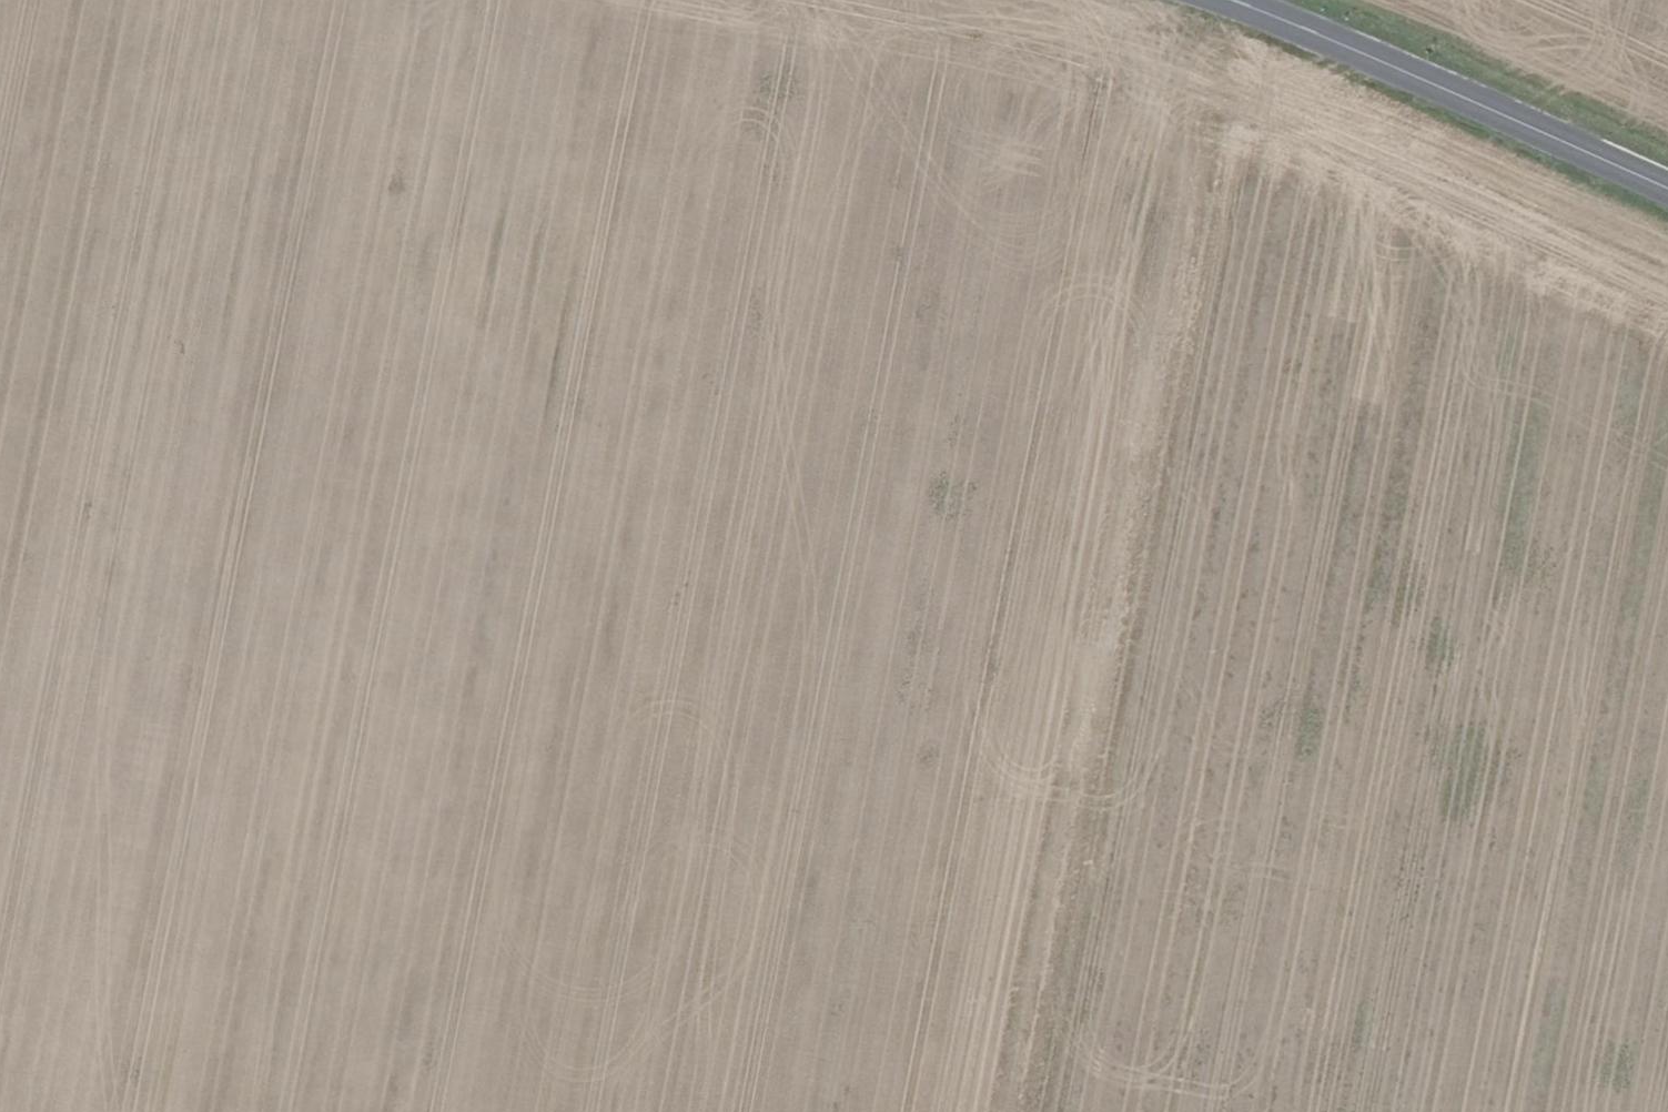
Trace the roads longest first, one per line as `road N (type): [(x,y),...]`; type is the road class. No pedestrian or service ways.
road 1 (primary): [(1230,0),(1295,20),(1667,184)]

